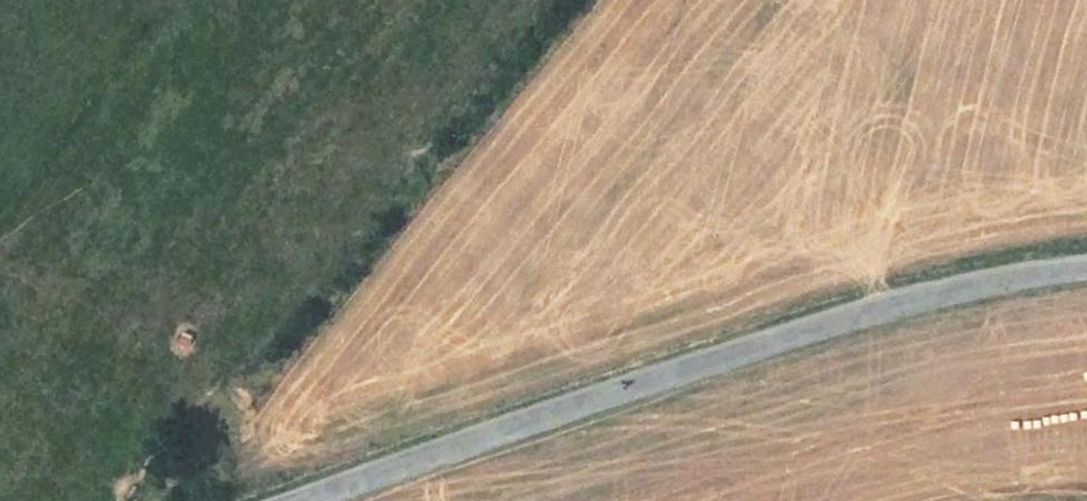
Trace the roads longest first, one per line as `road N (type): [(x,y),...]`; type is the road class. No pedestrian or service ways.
road 1 (unclassified): [(1086,272),(975,287),(334,500)]
road 2 (track): [(598,0),(256,400),(188,450),(139,500)]

